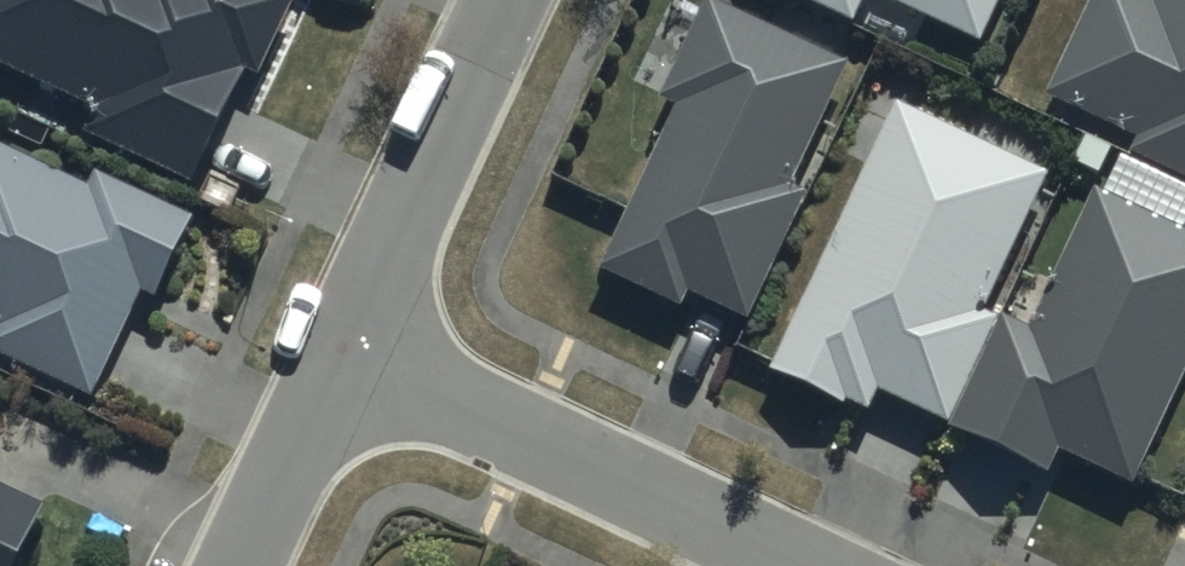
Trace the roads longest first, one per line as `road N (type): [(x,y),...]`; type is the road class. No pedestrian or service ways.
road 1 (residential): [(341,350),(797,565)]
road 2 (residential): [(341,350),(505,0)]
road 3 (residential): [(239,565),(341,350)]

